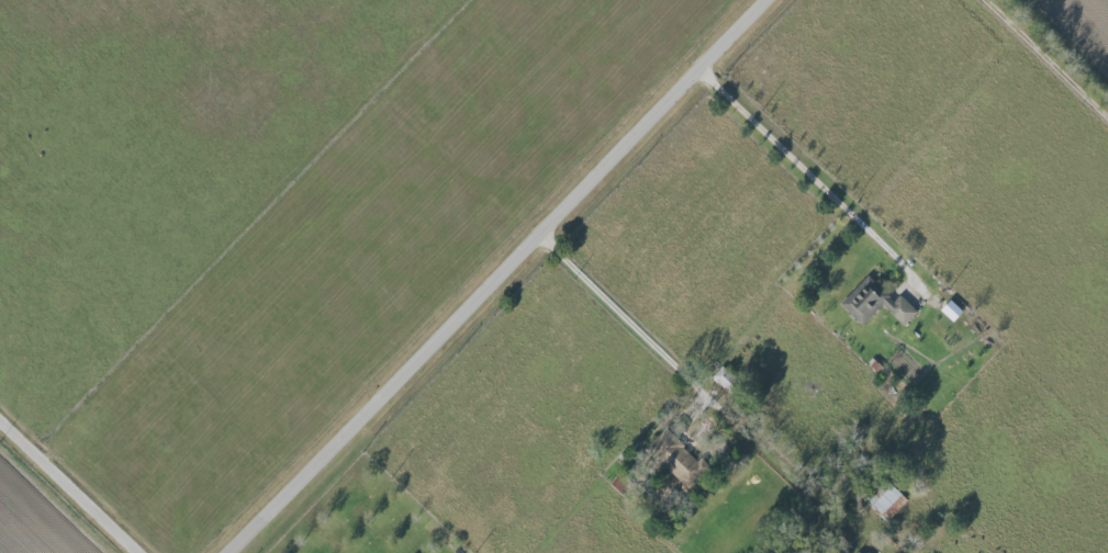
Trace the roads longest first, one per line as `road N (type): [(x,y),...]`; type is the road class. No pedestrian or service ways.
road 1 (residential): [(230,552),(766,0)]
road 2 (residential): [(704,64),(1001,404)]
road 3 (residential): [(553,218),(812,505)]
road 4 (residential): [(144,552),(0,416)]
road 5 (residential): [(989,0),(1107,115)]

